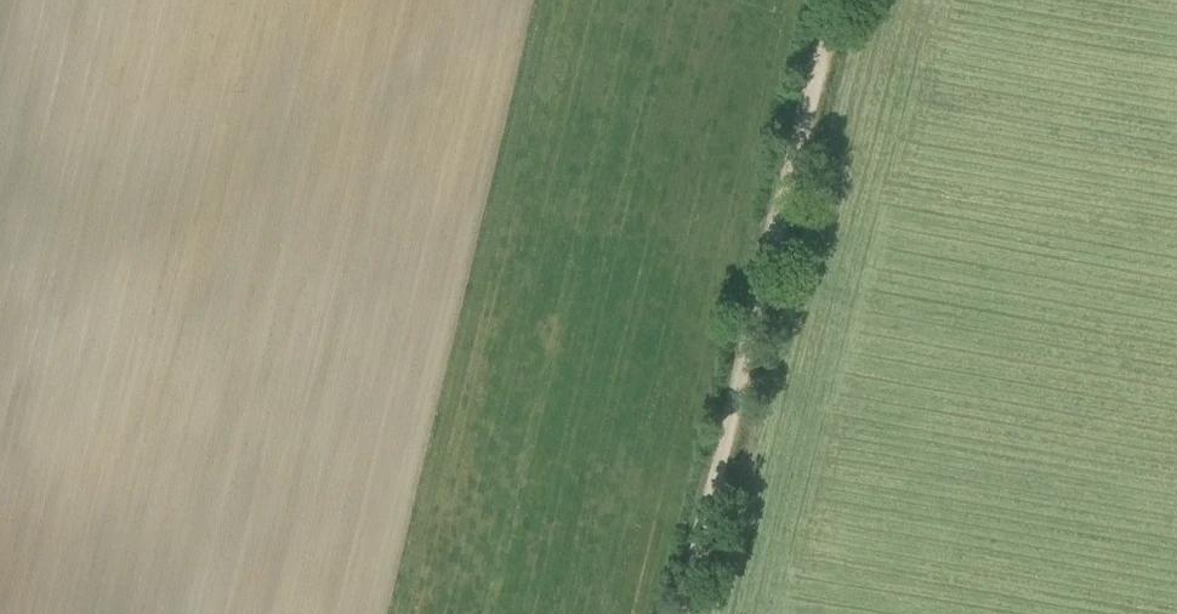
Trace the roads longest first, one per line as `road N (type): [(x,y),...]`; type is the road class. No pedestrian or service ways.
road 1 (track): [(831,0),(679,613)]

